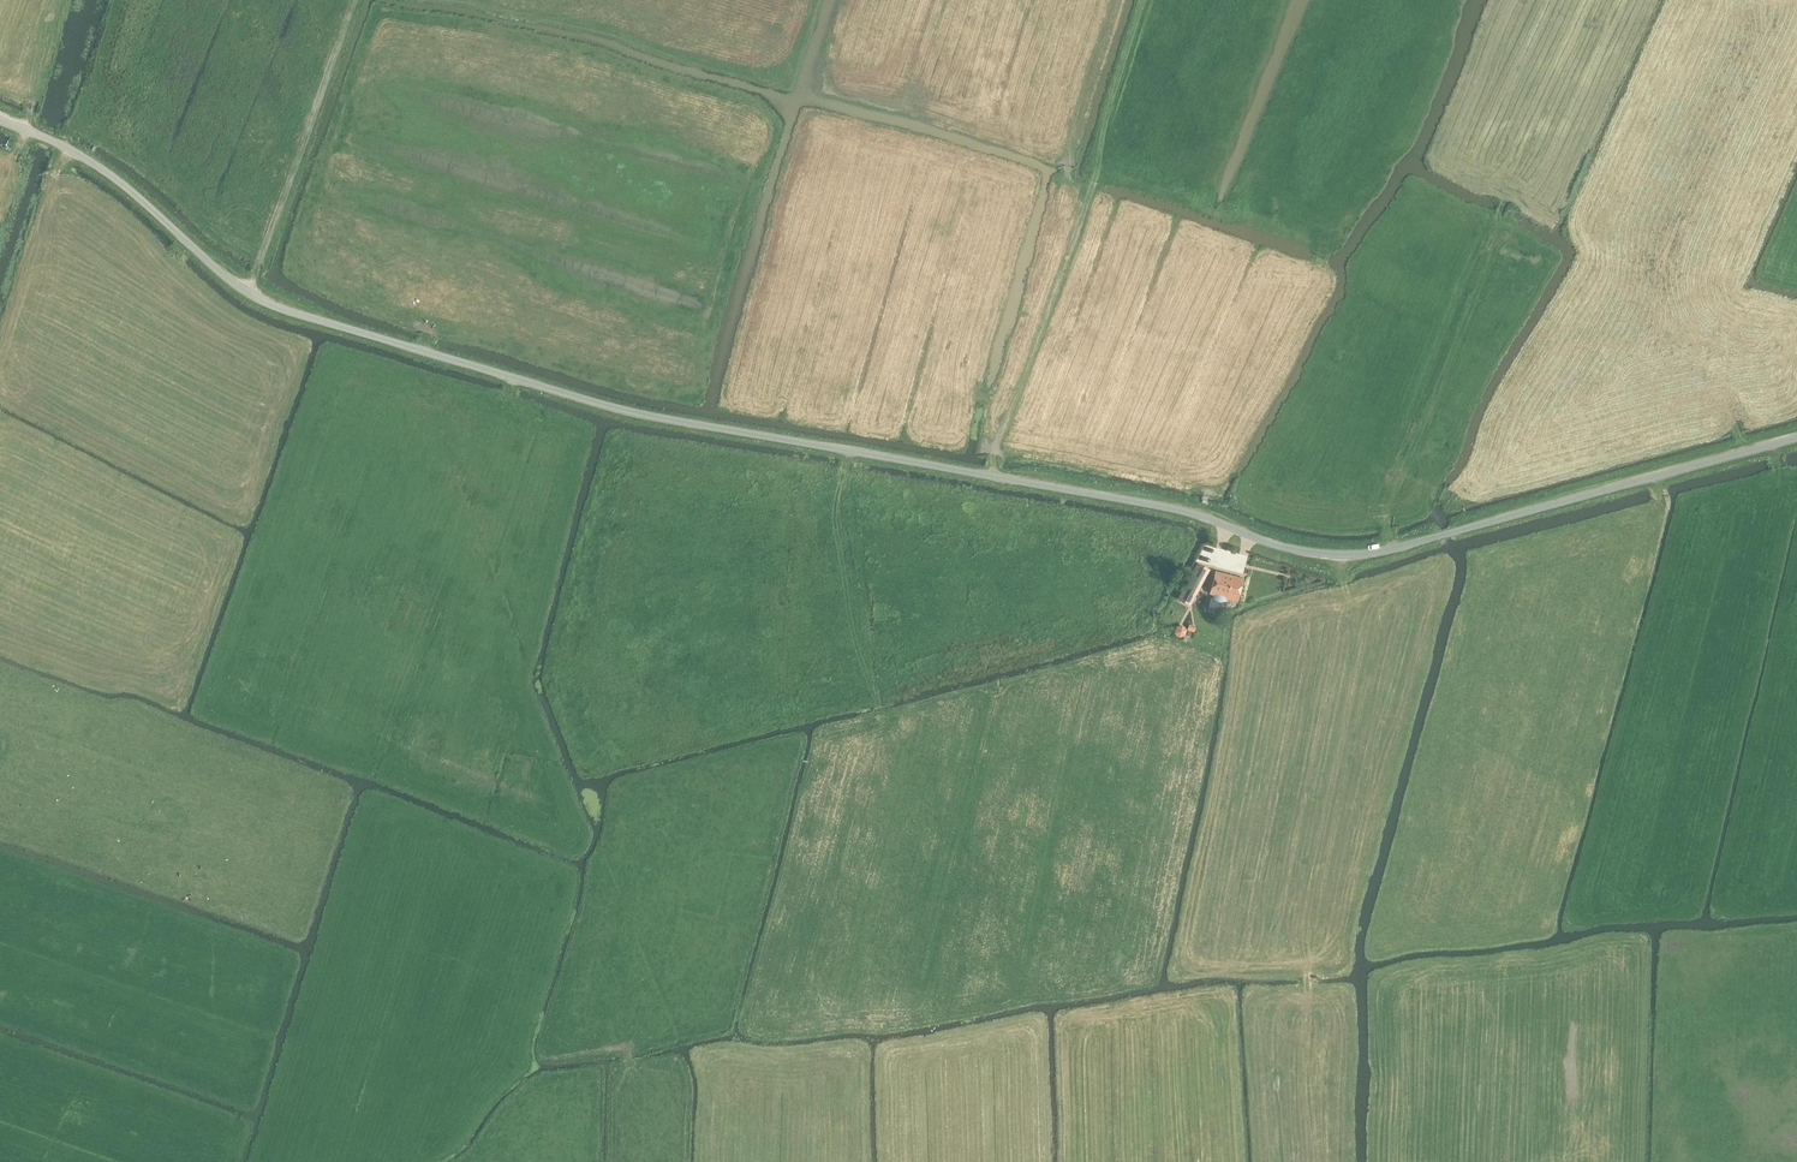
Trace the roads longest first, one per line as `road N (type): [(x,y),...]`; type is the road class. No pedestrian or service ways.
road 1 (unclassified): [(1796,440),(1378,554),(1280,547),(1166,506),(608,406),(275,306),(228,279),(114,177),(0,119)]

